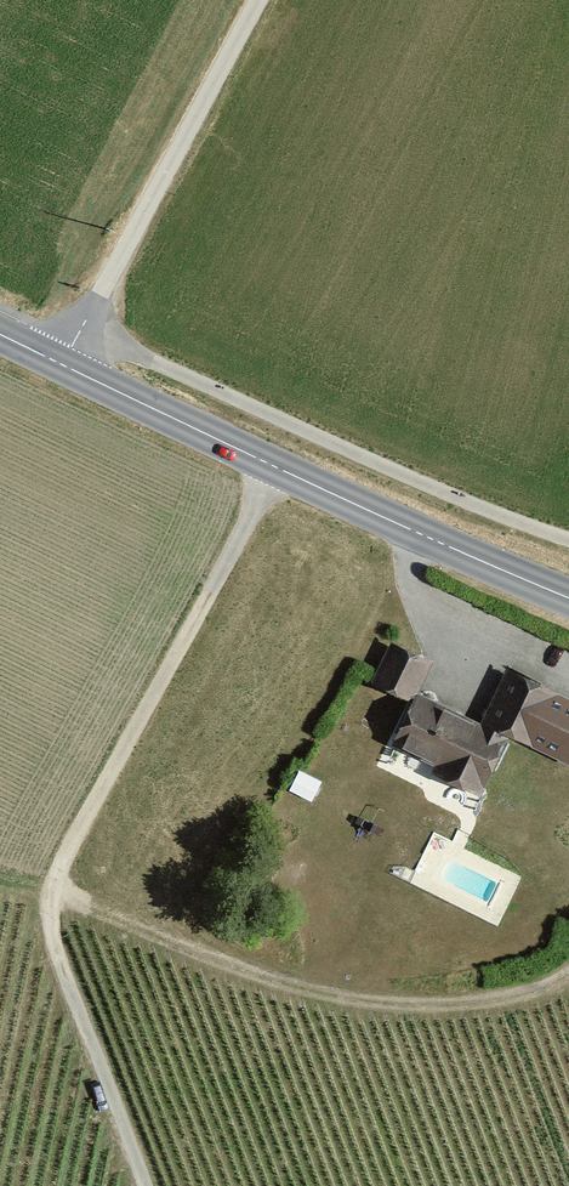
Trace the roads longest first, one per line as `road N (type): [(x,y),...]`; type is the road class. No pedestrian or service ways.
road 1 (track): [(275,466),(53,877),(52,940),(147,1185)]
road 2 (secondary): [(568,602),(0,334)]
road 3 (track): [(53,889),(314,993),(476,1004),(568,976)]
road 4 (track): [(84,327),(485,509),(568,538)]
road 5 (track): [(64,366),(256,0)]

